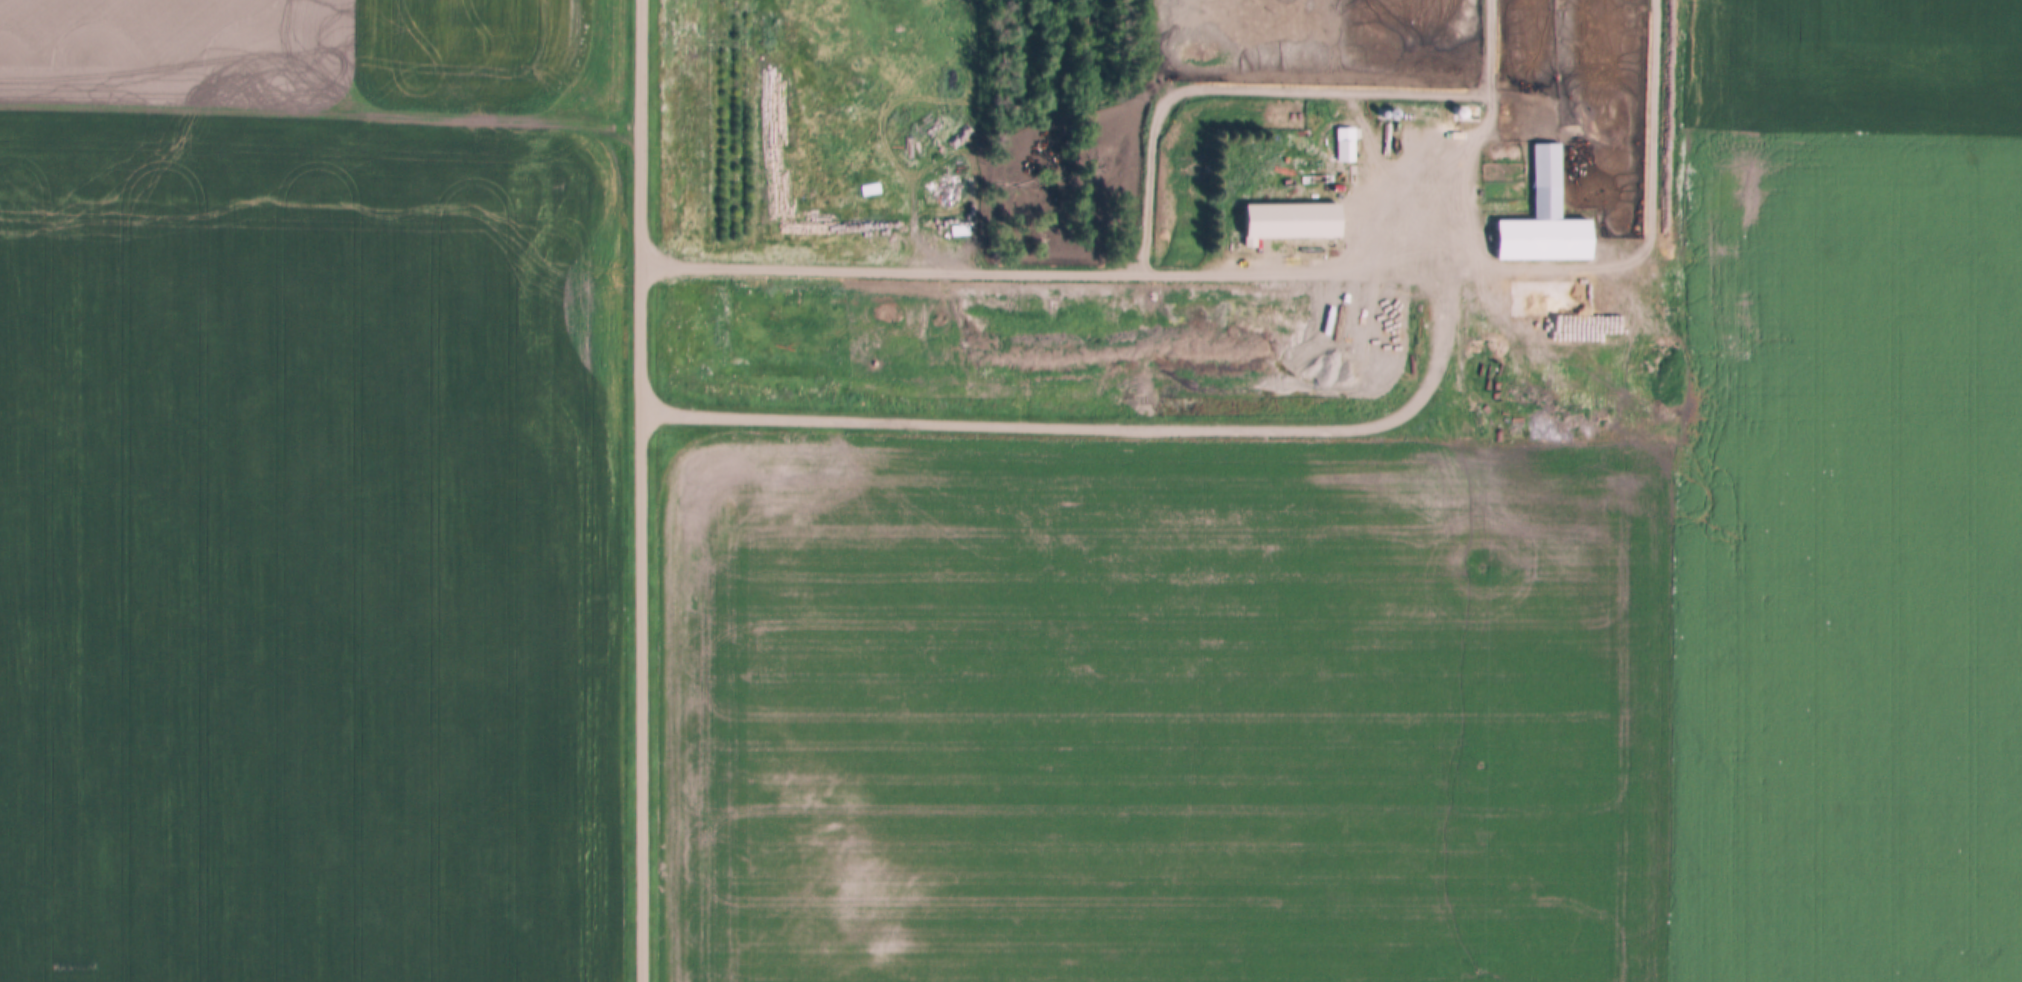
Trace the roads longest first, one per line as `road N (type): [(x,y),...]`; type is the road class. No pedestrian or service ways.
road 1 (residential): [(643,981),(642,0)]
road 2 (track): [(0,98),(496,107),(642,125)]

